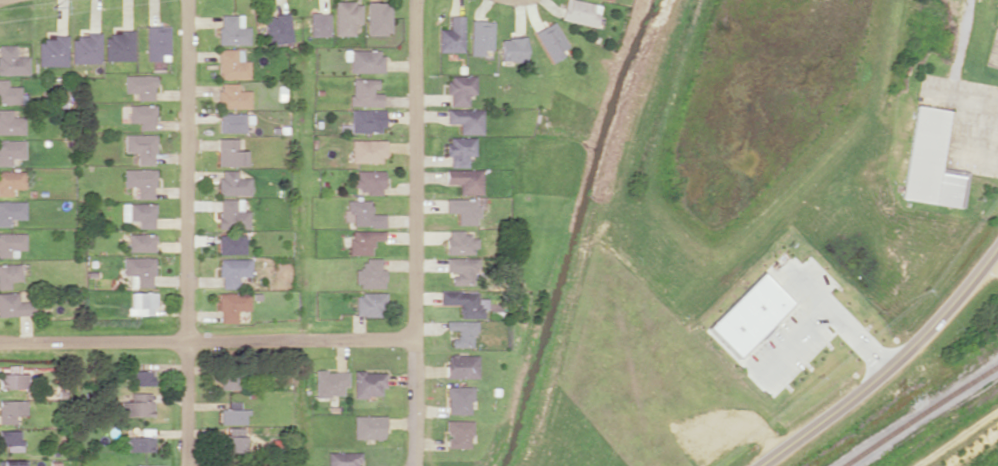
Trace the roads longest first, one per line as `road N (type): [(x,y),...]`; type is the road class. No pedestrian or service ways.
road 1 (residential): [(417,0),(408,465)]
road 2 (residential): [(186,0),(189,465)]
road 3 (residential): [(0,342),(413,337)]
road 4 (tertiary): [(756,465),(914,348),(997,254)]

